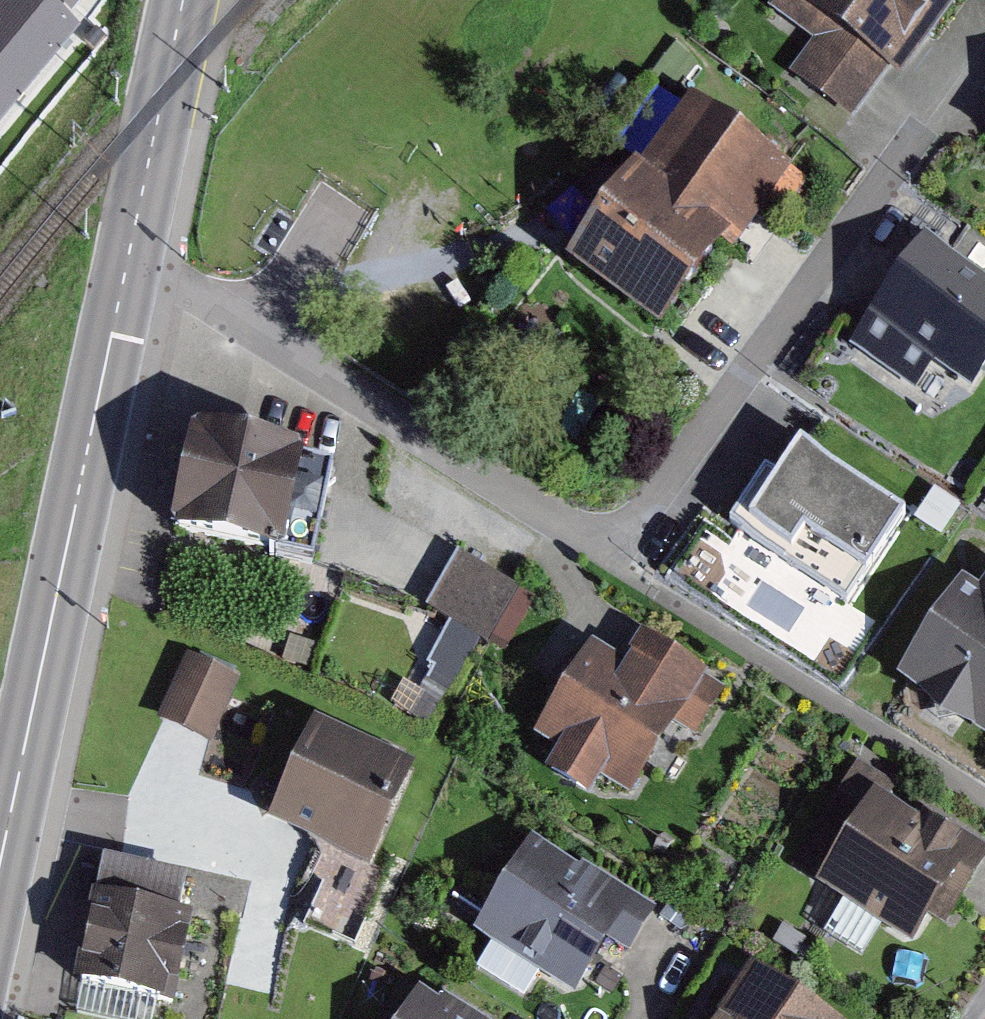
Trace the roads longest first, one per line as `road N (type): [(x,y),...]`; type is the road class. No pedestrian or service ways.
road 1 (secondary): [(125,270),(0,866)]
road 2 (residential): [(125,270),(170,279),(237,316),(619,550)]
road 3 (secondary): [(183,0),(125,270)]

